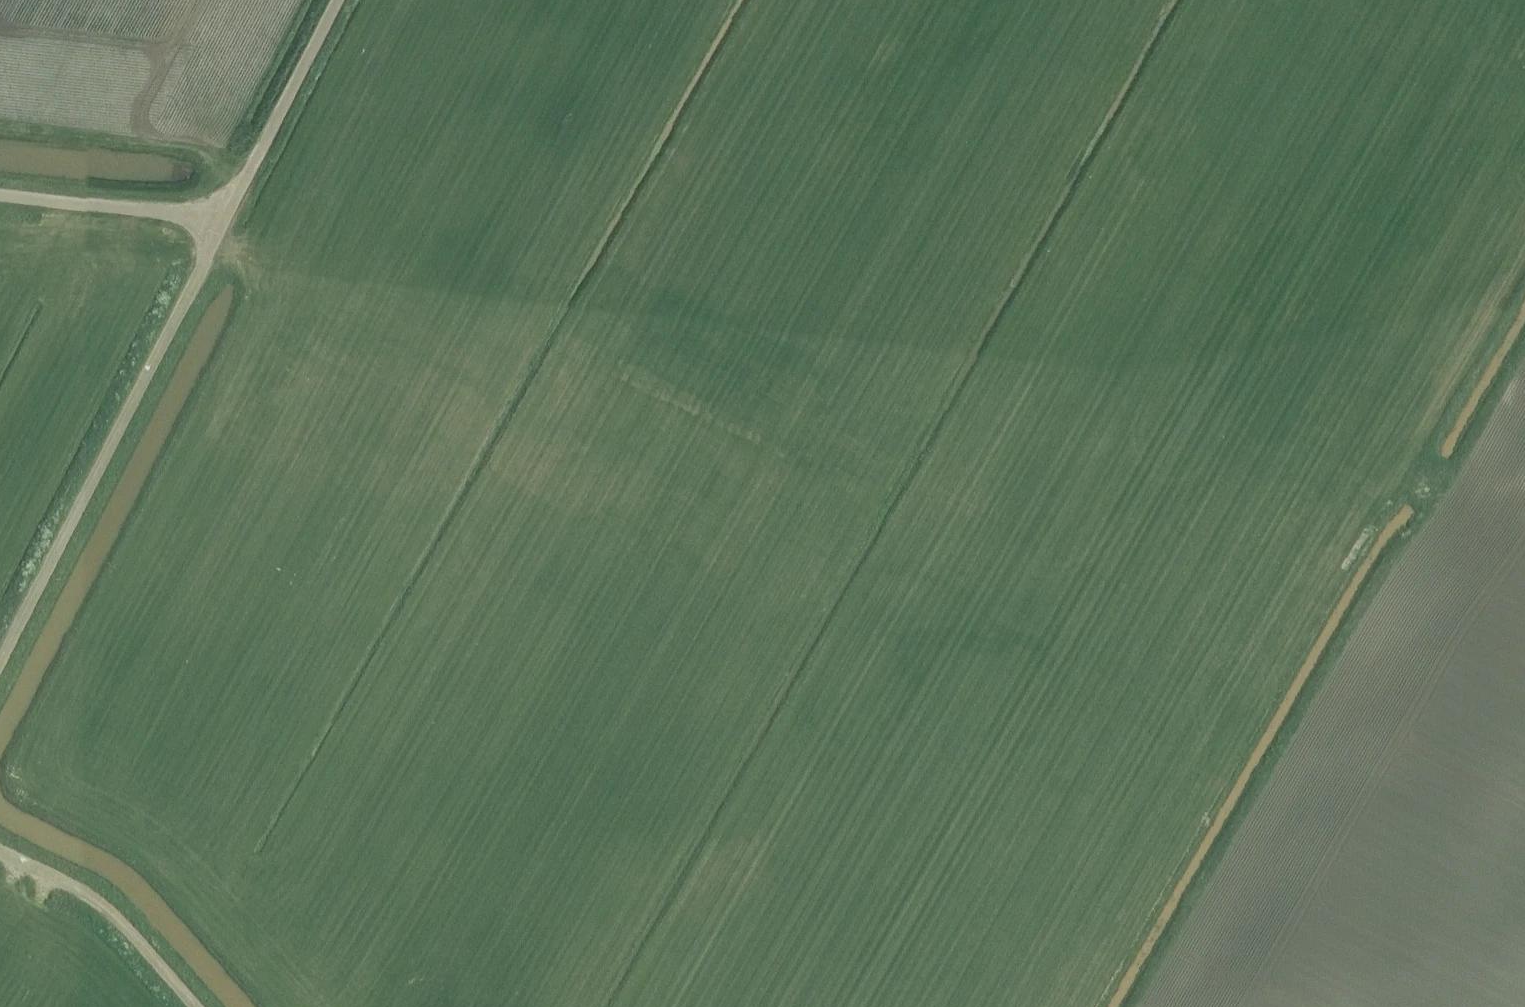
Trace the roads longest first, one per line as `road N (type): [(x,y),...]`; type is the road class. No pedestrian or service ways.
road 1 (unclassified): [(0,663),(339,0)]
road 2 (unclassified): [(196,1006),(102,904),(0,851)]

